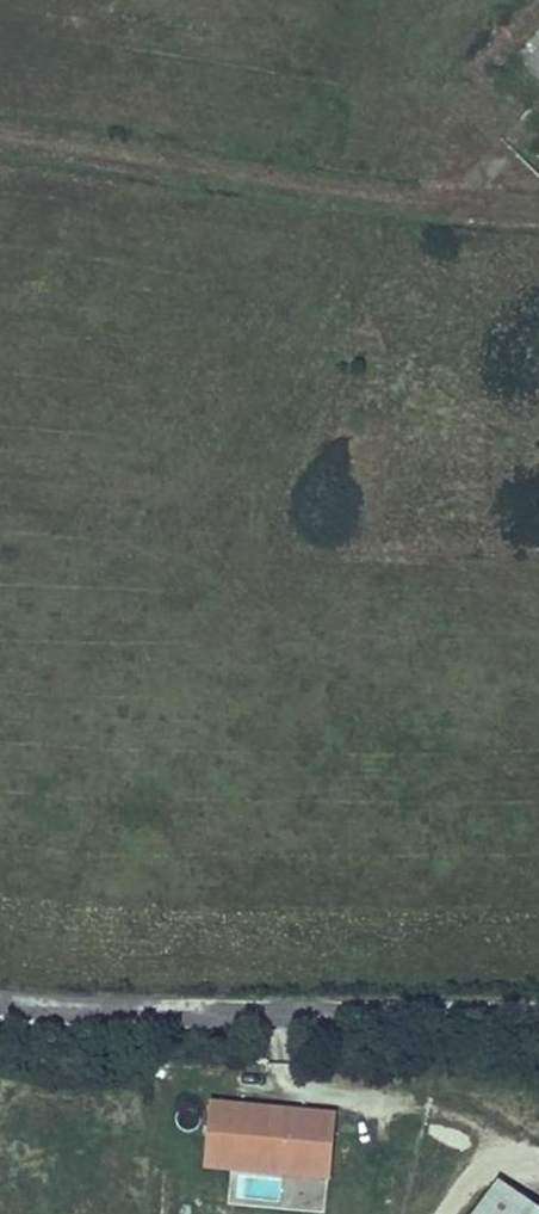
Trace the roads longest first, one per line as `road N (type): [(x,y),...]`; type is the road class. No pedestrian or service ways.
road 1 (track): [(538,204),(0,129)]
road 2 (track): [(0,1002),(76,1010),(538,1010)]

